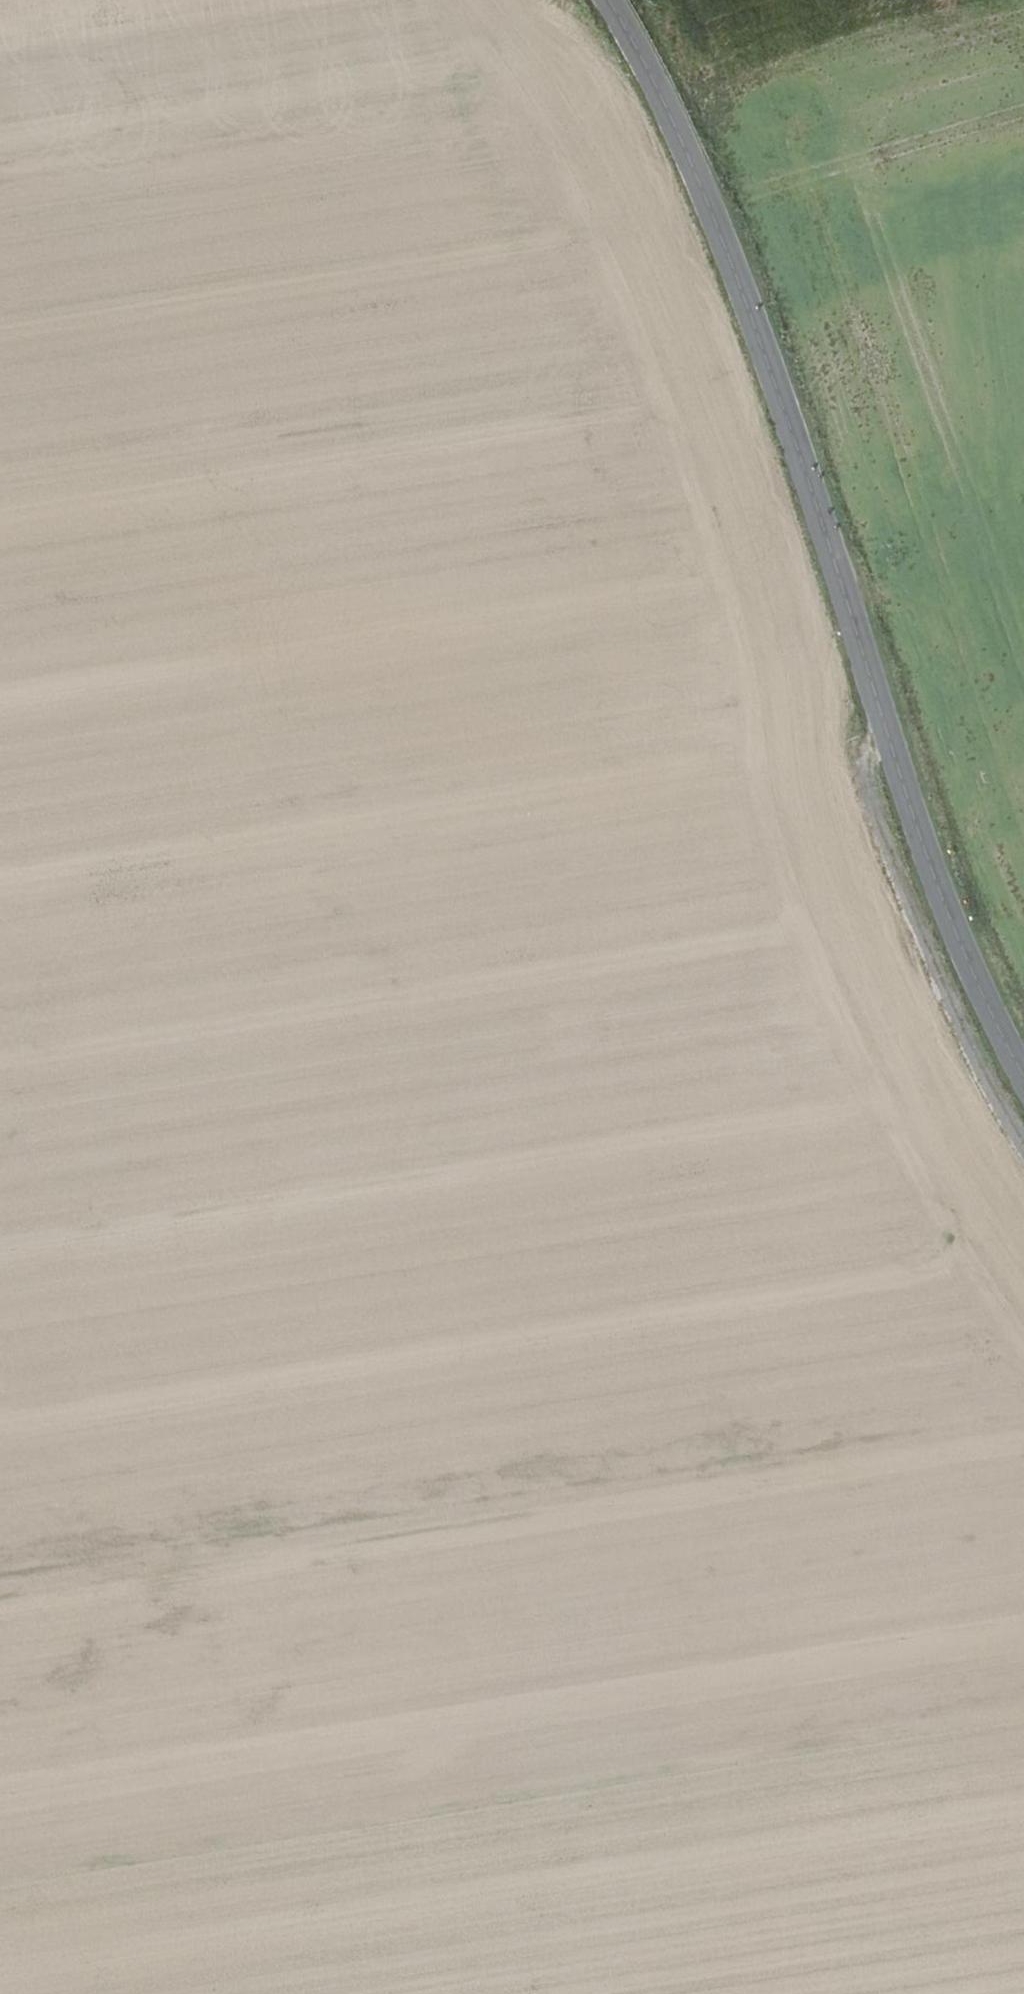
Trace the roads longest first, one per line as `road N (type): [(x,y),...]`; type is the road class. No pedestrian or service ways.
road 1 (secondary): [(600,0),(697,189),(939,909),(1023,1087)]

